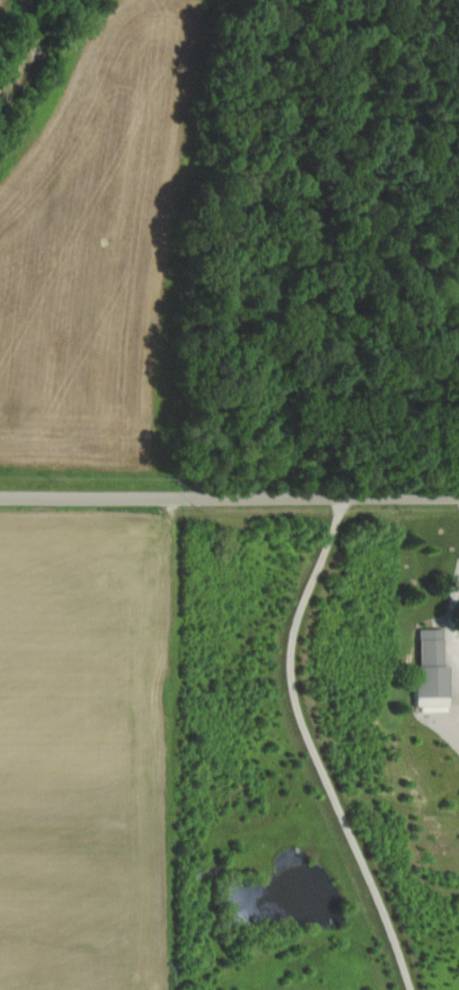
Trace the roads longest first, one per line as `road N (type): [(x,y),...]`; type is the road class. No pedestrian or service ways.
road 1 (tertiary): [(458,496),(0,497)]

